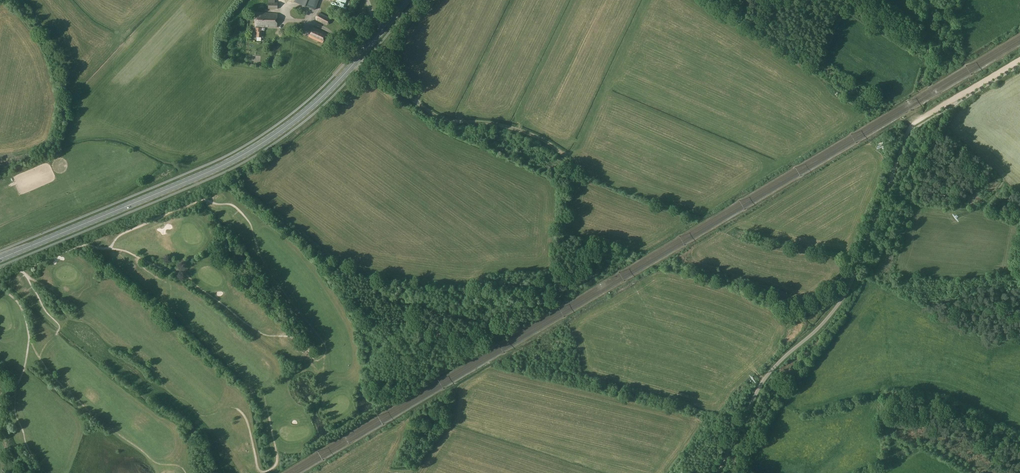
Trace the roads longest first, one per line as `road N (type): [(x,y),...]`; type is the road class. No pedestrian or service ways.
road 1 (primary): [(0,259),(241,159),(324,97),(408,0)]
road 2 (unclassified): [(714,472),(761,385),(843,300),(914,123)]
road 3 (track): [(577,152),(563,155),(527,133),(435,116),(358,60)]

